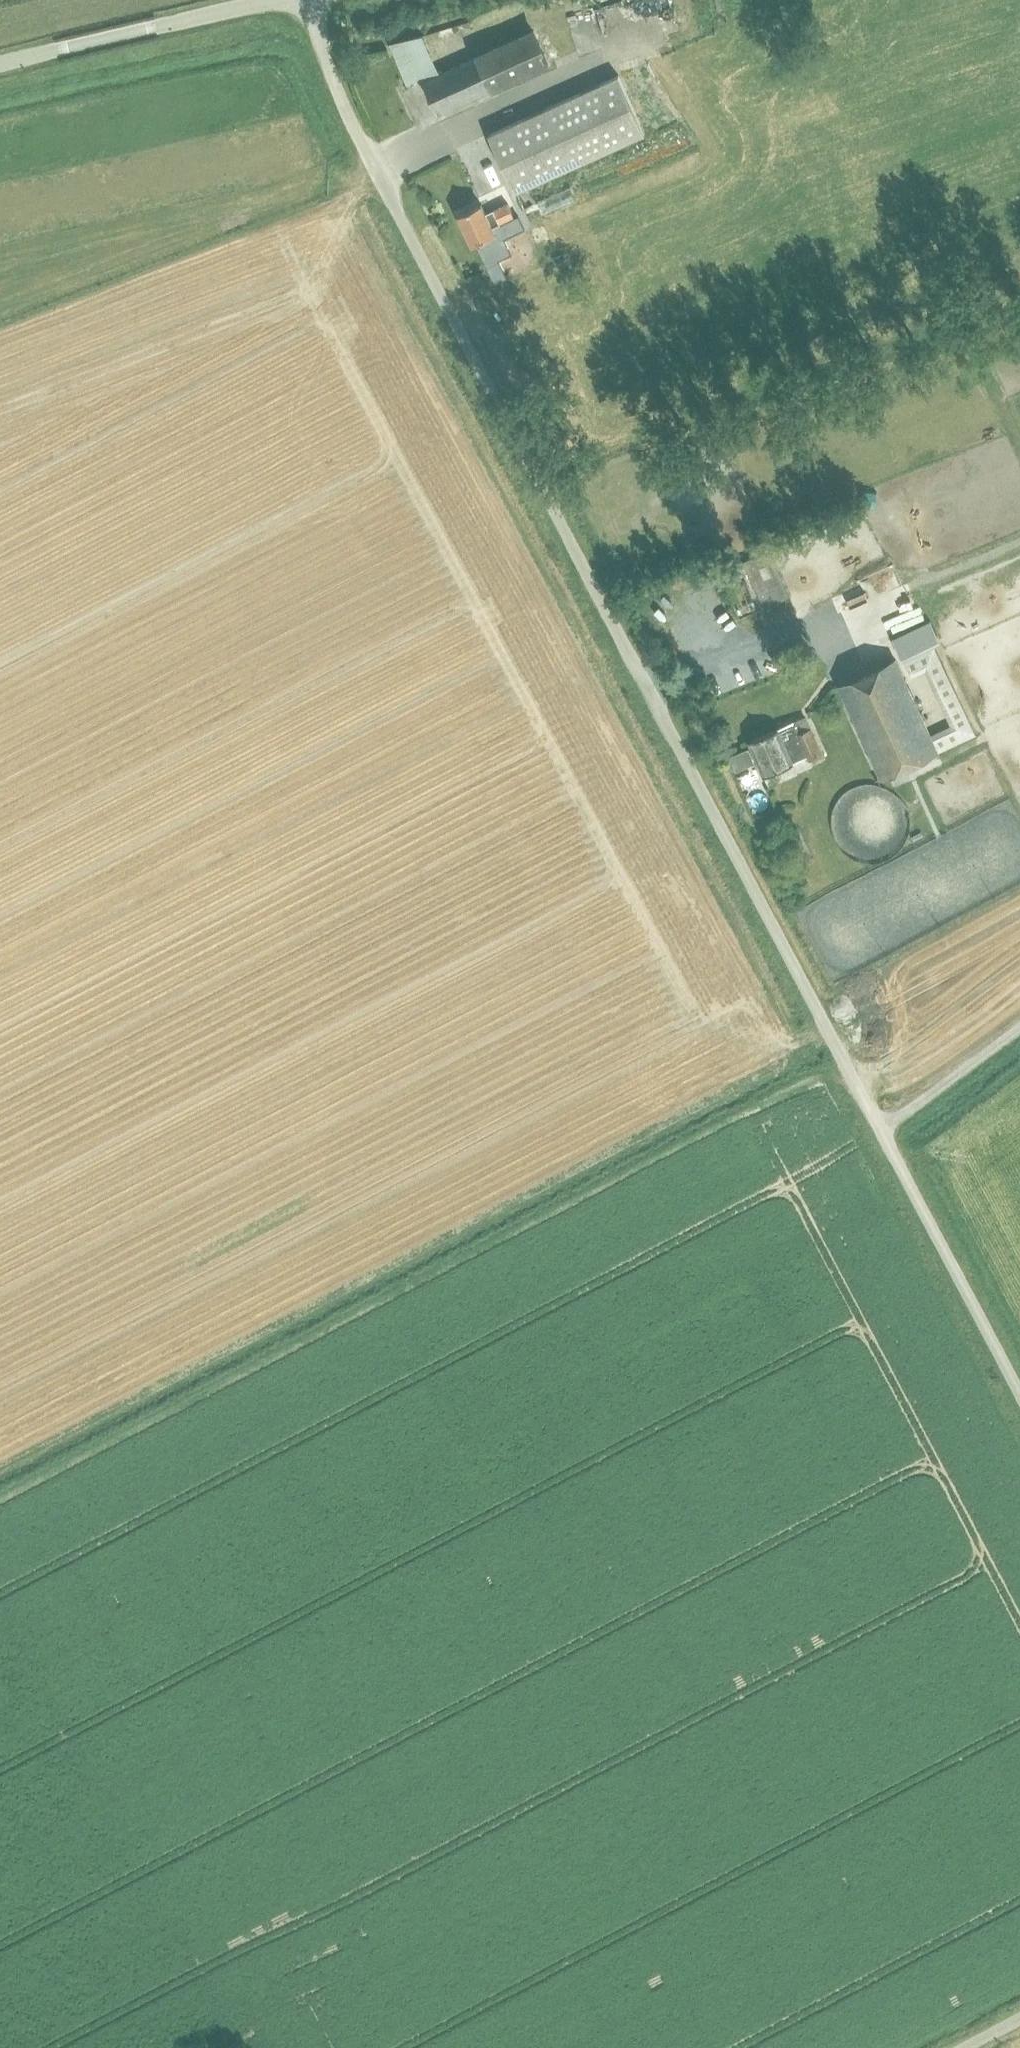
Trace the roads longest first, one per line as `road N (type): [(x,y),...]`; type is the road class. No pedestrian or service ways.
road 1 (unclassified): [(1019,1392),(351,136),(309,0)]
road 2 (tertiary): [(0,62),(260,0)]

